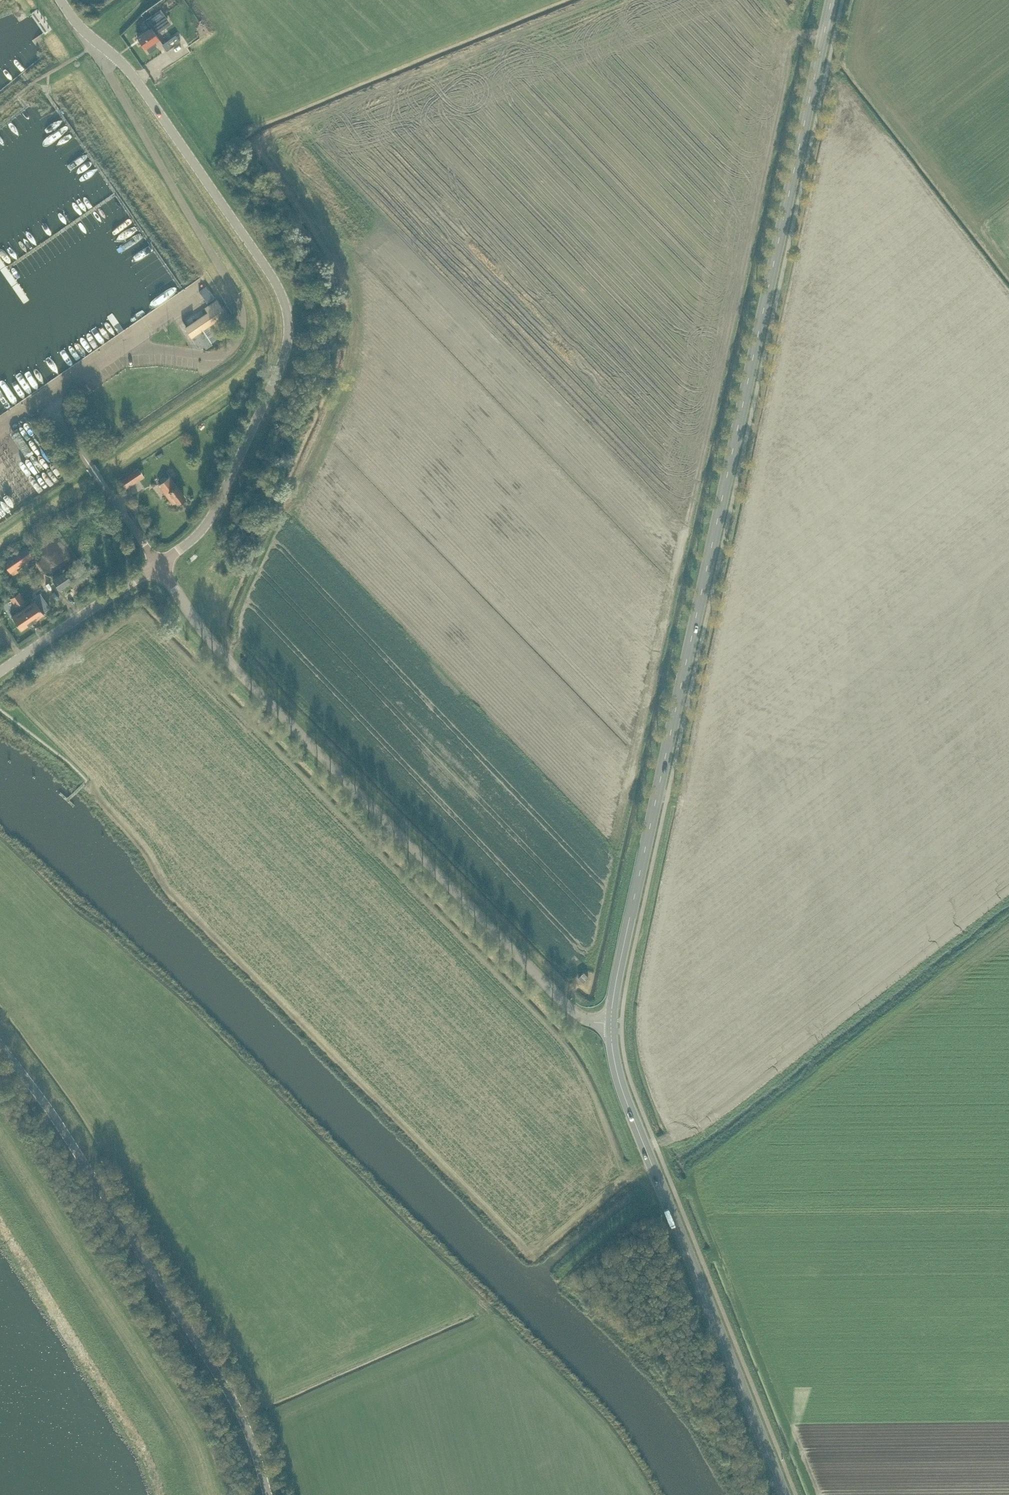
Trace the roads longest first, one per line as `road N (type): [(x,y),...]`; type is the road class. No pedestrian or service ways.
road 1 (secondary): [(611,1023),(831,0)]
road 2 (unclassified): [(156,565),(213,513),(282,362),(287,317),(275,280),(143,89),(61,0)]
road 3 (unclassified): [(611,1023),(577,1016),(230,663),(156,565)]
road 4 (unclassified): [(0,1054),(193,1341),(243,1429),(261,1494)]
road 5 (secondary): [(786,1494),(628,1105),(611,1023)]
road 6 (unclassified): [(156,565),(44,398)]
road 7 (unclassified): [(0,671),(156,565)]

